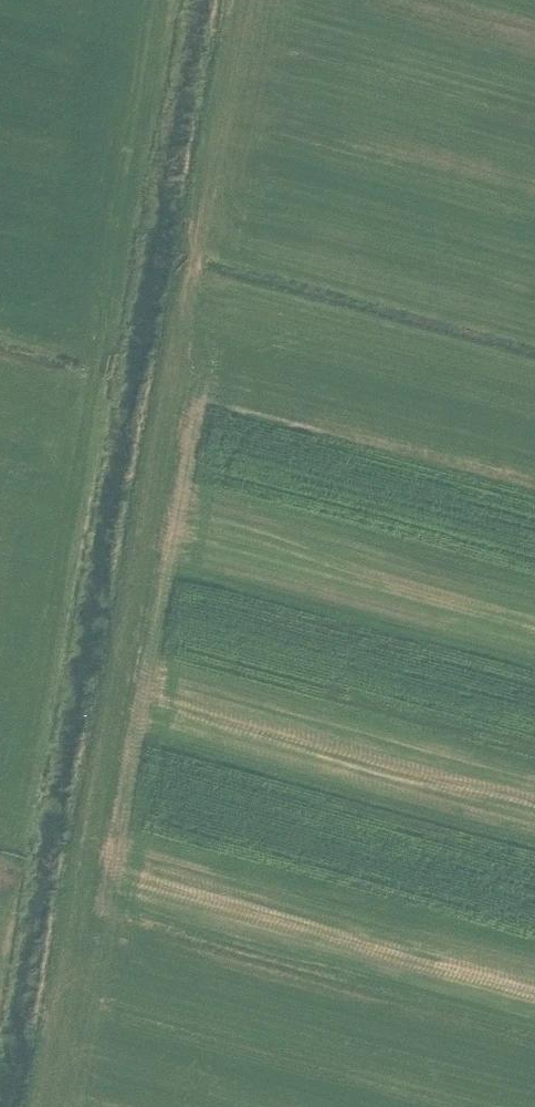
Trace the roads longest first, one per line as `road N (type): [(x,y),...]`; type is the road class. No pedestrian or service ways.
road 1 (track): [(153,0),(0,933)]

